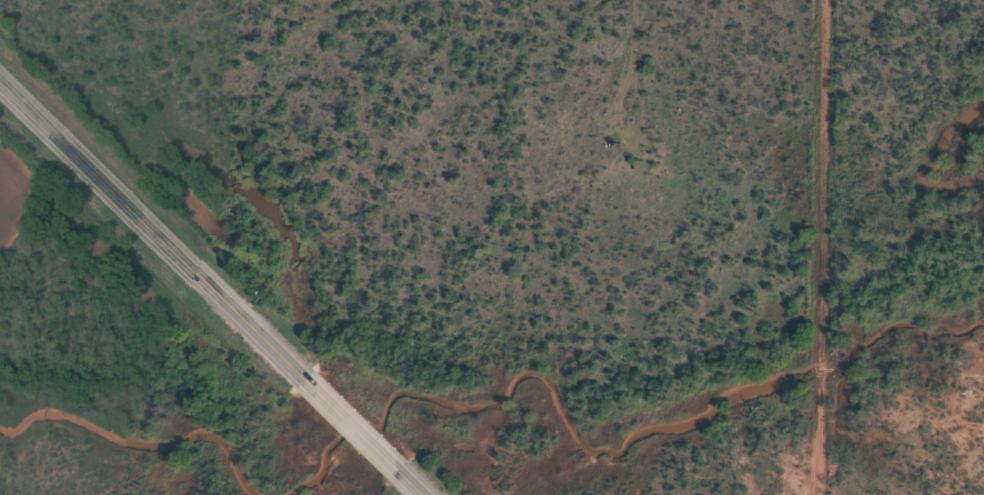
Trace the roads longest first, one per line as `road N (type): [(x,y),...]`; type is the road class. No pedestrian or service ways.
road 1 (primary): [(0,79),(425,494)]
road 2 (residential): [(818,494),(826,0)]

